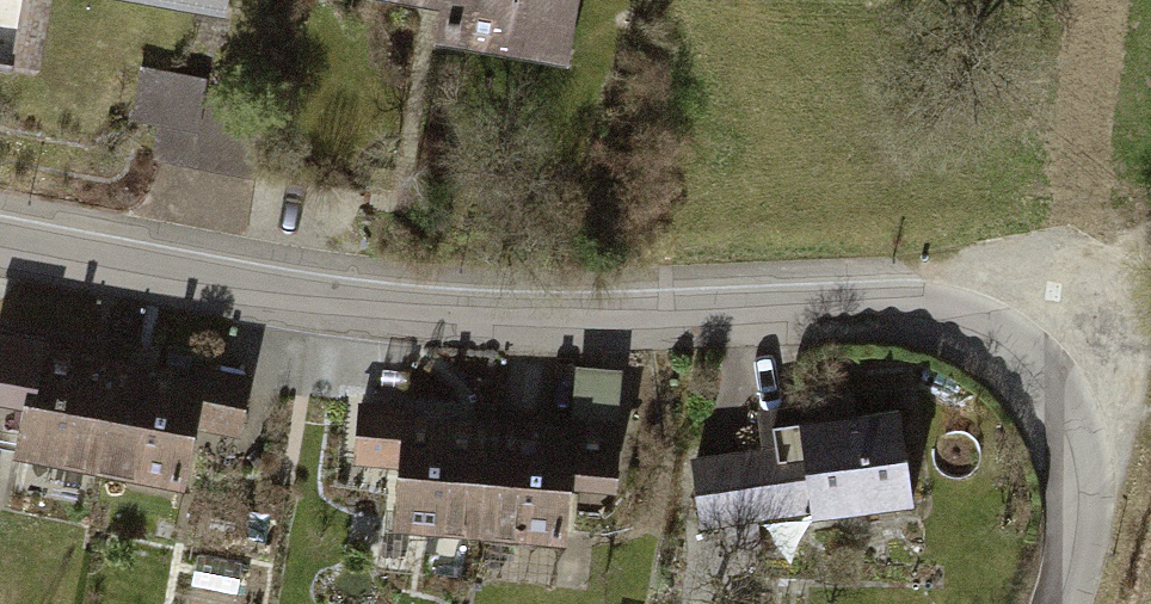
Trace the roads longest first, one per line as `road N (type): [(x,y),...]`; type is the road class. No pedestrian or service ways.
road 1 (residential): [(0,246),(296,300),(439,315),(578,321),(892,309),(958,319),(1025,362),(1070,434),(1081,505),(1060,603)]
road 2 (track): [(958,319),(1150,234)]

